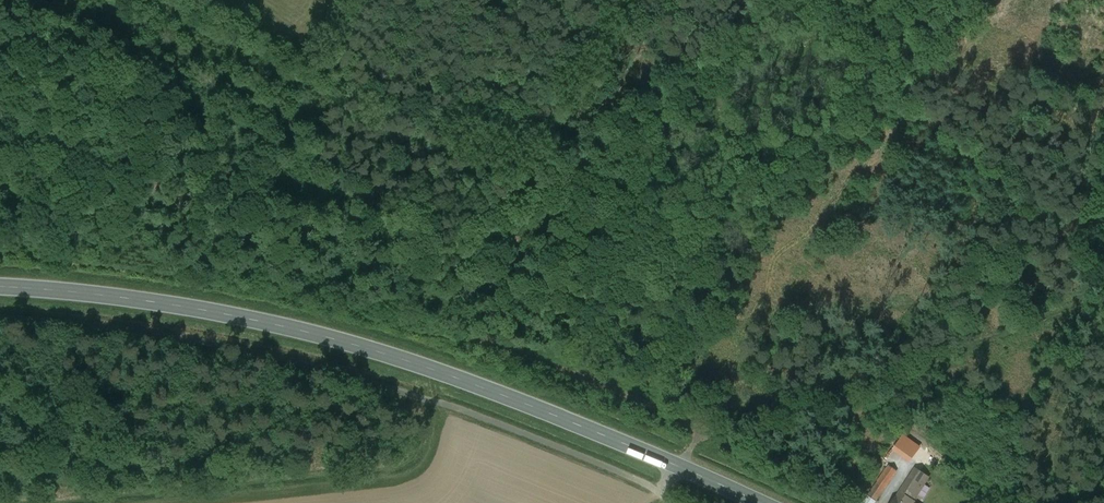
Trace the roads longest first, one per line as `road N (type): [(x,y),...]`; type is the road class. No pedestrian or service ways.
road 1 (primary): [(763,502),(368,349),(204,310),(0,286)]
road 2 (track): [(678,466),(702,432),(725,434),(1103,298)]
road 3 (track): [(473,337),(686,419),(702,432)]

